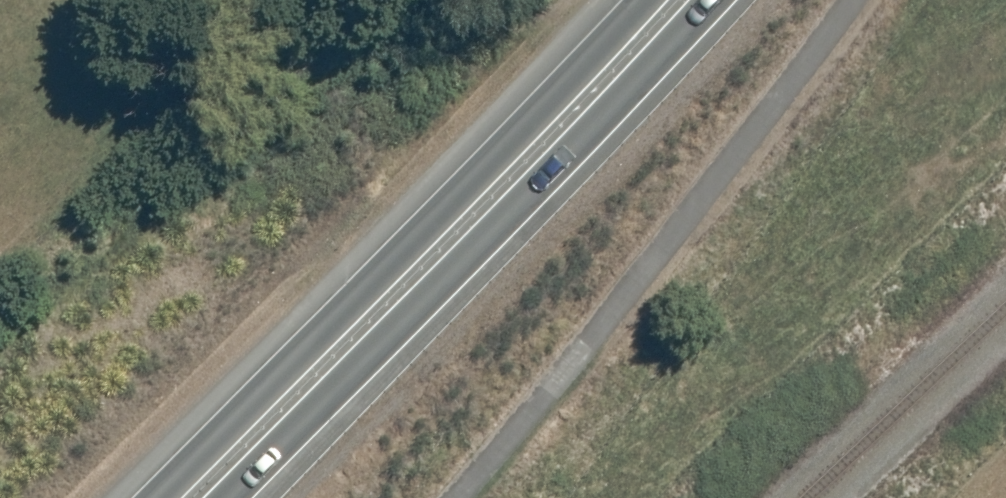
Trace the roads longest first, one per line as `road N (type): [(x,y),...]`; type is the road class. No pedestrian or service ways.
road 1 (trunk): [(715,0),(231,497)]
road 2 (trunk): [(162,497),(645,0)]

